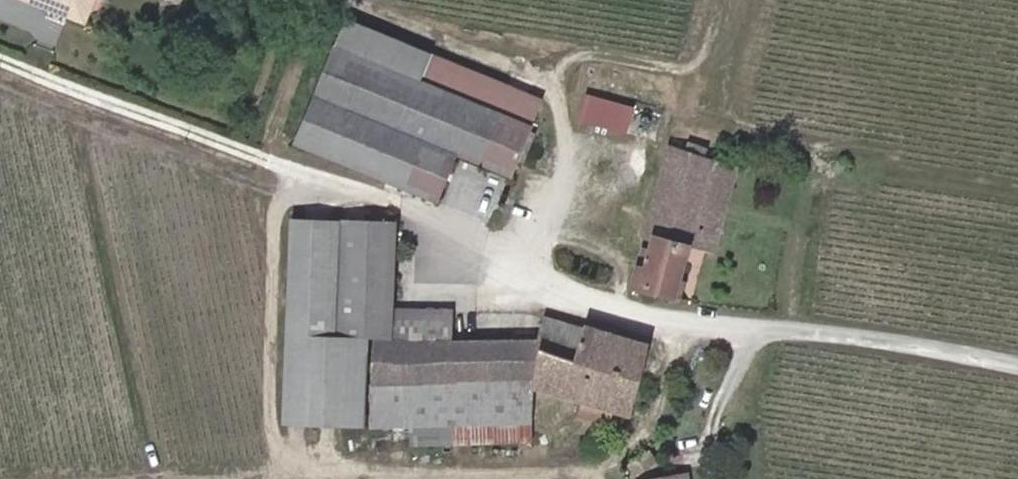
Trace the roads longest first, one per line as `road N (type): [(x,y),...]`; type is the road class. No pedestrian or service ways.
road 1 (track): [(398,23),(523,64),(561,107),(554,186),(516,265)]
road 2 (unclassified): [(1017,359),(696,319)]
road 3 (track): [(549,93),(580,59),(696,67),(709,46)]

